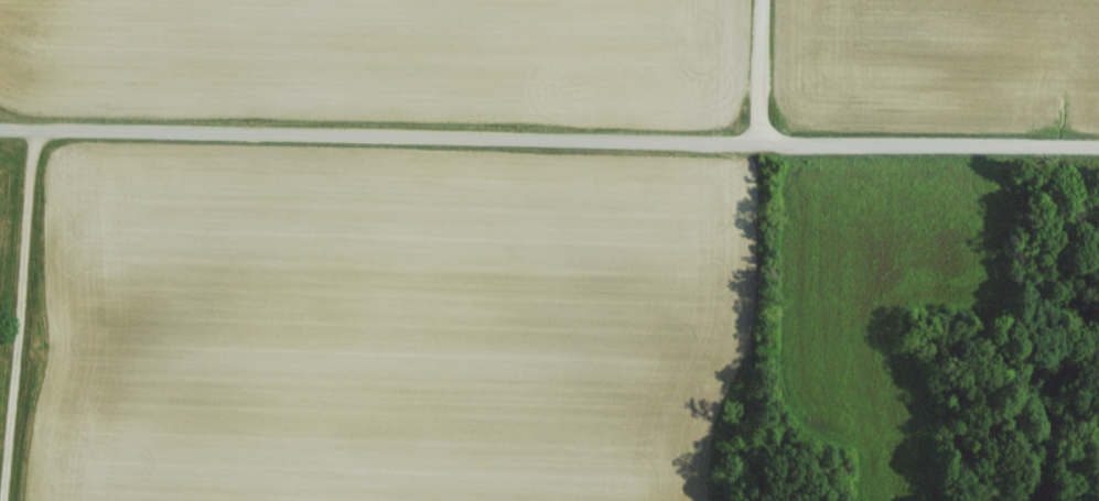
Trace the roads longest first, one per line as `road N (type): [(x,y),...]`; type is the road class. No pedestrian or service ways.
road 1 (residential): [(0,117),(241,131),(1098,143)]
road 2 (residential): [(49,119),(4,500)]
road 3 (residential): [(764,138),(766,0)]

